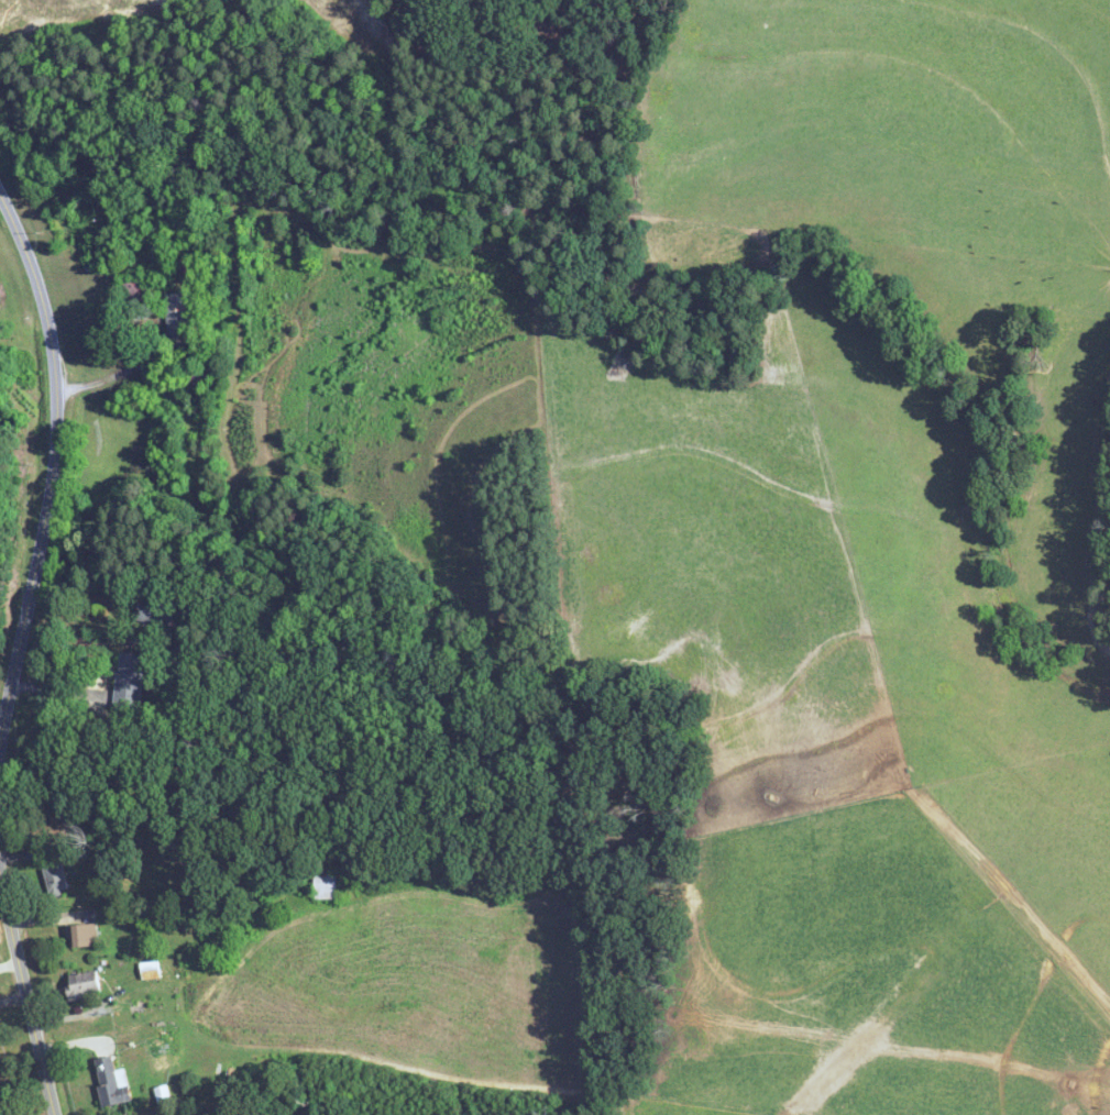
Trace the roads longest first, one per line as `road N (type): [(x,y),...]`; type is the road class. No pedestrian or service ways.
road 1 (residential): [(0,744),(58,417),(47,313),(0,188)]
road 2 (residential): [(56,1114),(0,873)]

